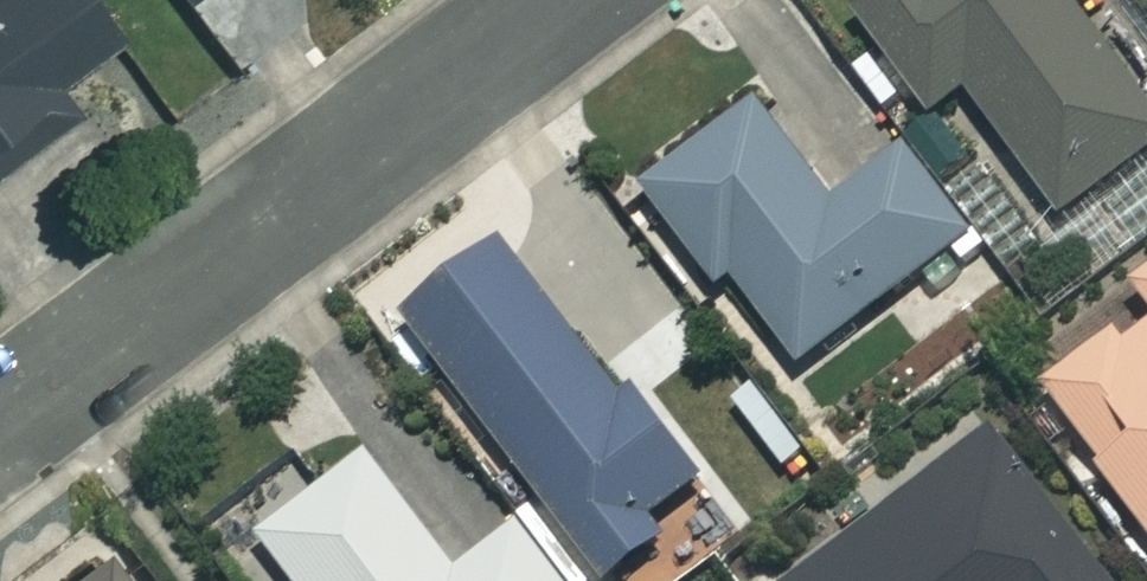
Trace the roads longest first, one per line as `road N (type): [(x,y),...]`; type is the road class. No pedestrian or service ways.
road 1 (residential): [(553,0),(0,415)]

